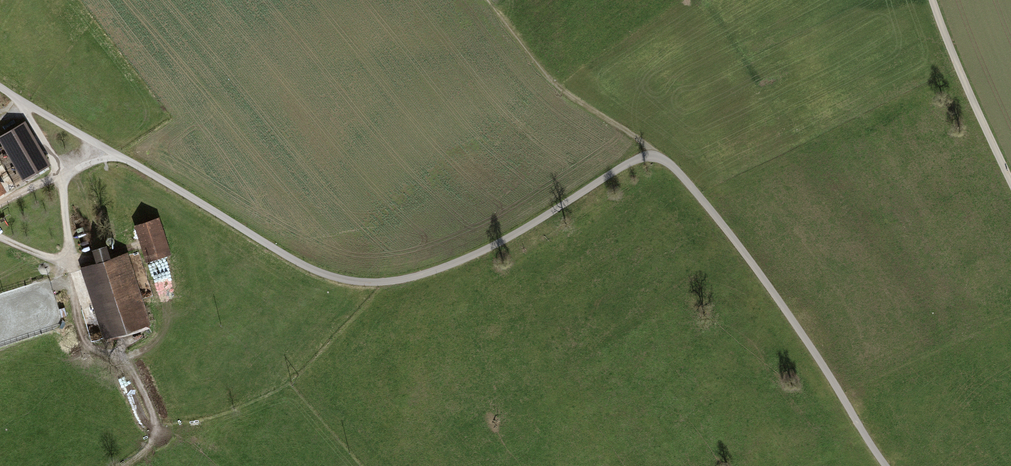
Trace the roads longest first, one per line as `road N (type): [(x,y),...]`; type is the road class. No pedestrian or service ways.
road 1 (unclassified): [(887,465),(736,242),(671,164),(653,155),(619,167),(468,260),(413,277),(347,281),(305,267),(0,86)]
road 2 (track): [(653,155),(571,96),(495,11)]
road 3 (track): [(935,0),(1010,182)]
road 4 (track): [(120,346),(155,429),(151,444),(124,465)]

